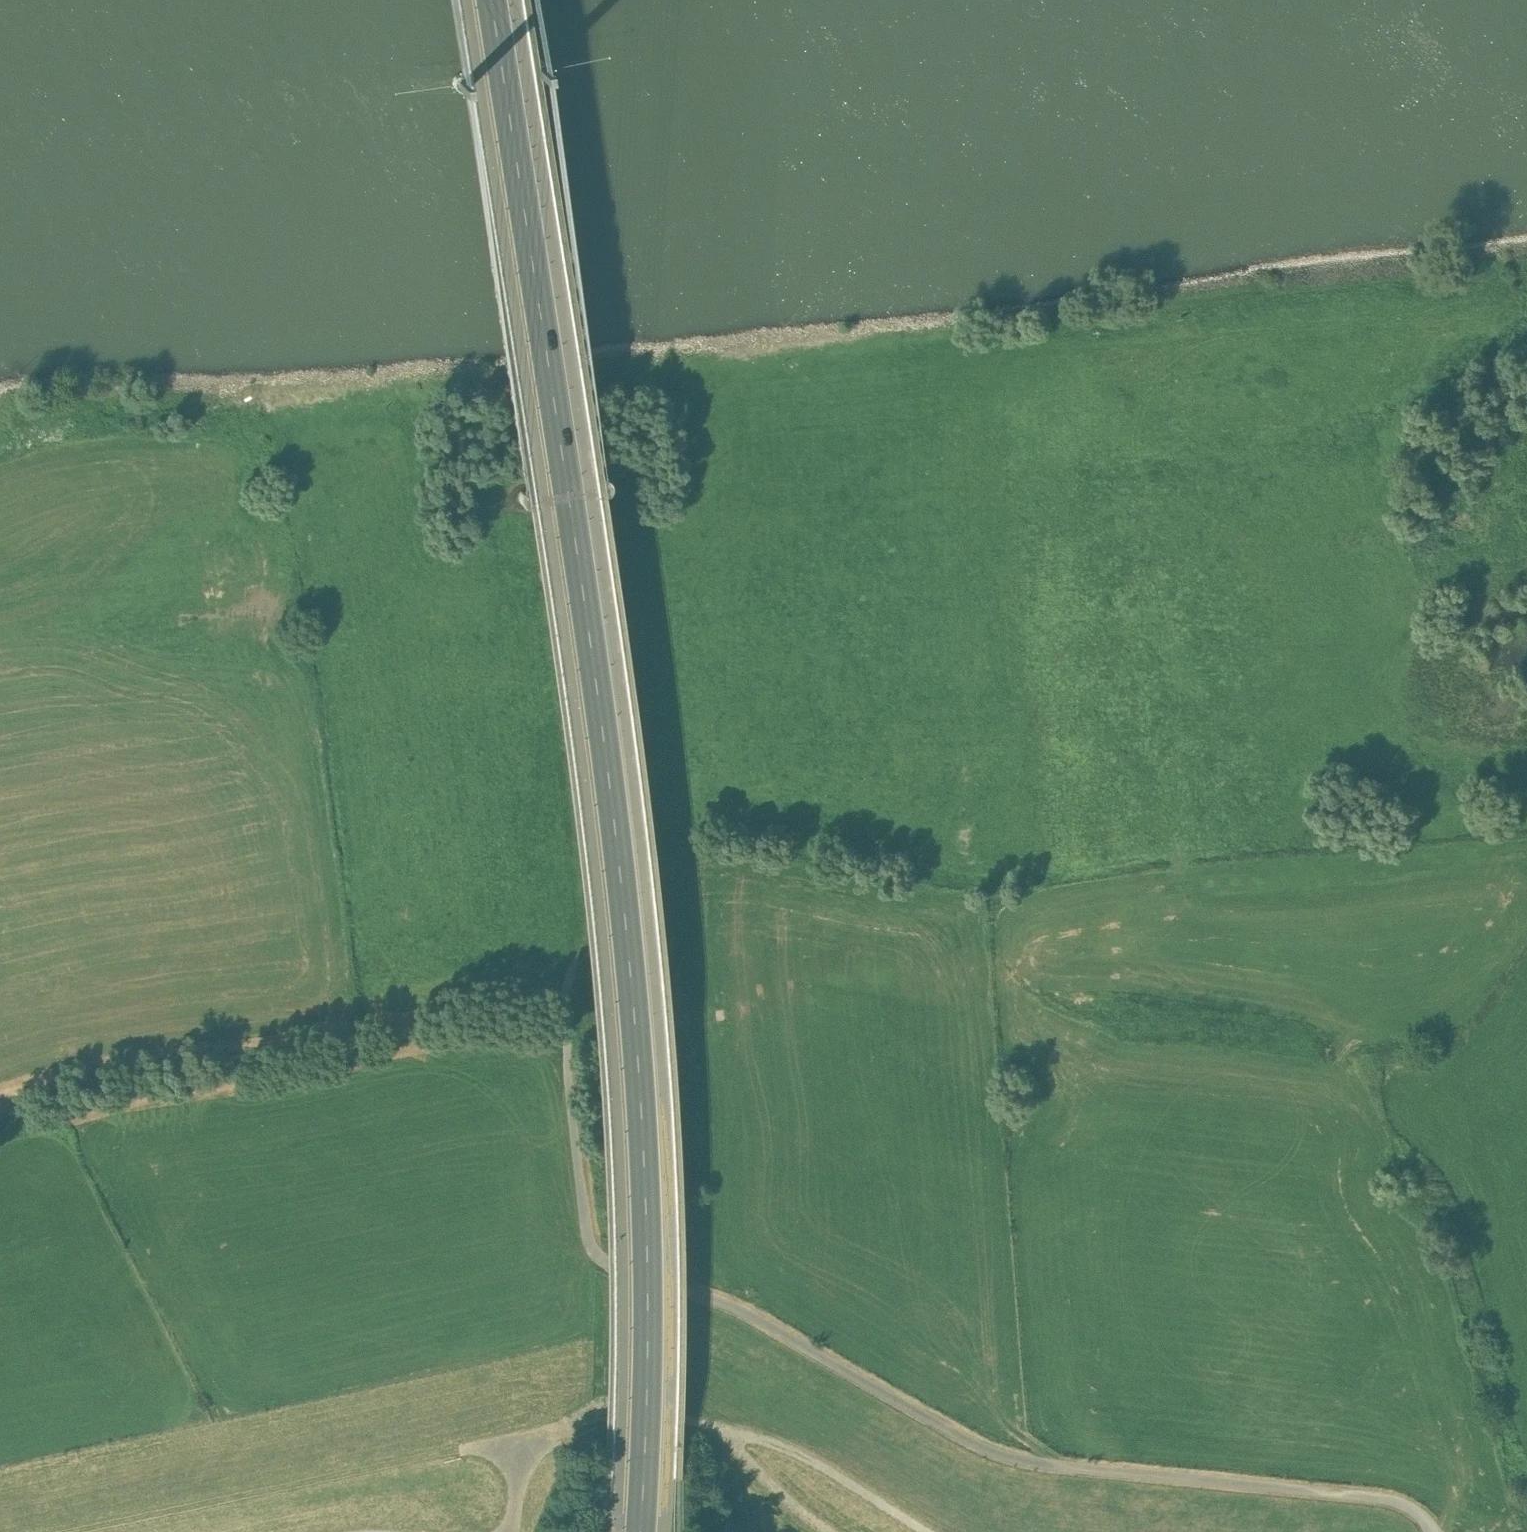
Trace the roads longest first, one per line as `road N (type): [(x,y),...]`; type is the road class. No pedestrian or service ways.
road 1 (primary): [(489,0),(590,648),(630,968),(649,1299),(638,1531)]
road 2 (track): [(1429,1531),(1422,1519),(1389,1500),(996,1453),(745,1314),(601,1256),(587,1229),(564,1020),(579,962)]
road 3 (track): [(826,1531),(768,1489),(722,1426)]

